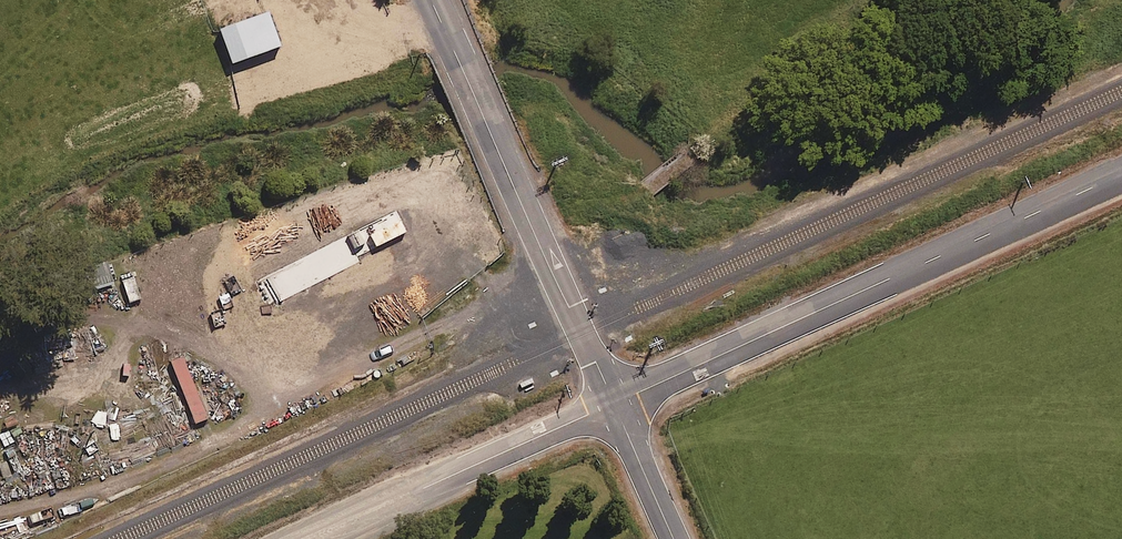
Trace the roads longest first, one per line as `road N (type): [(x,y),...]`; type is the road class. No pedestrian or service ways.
road 1 (unclassified): [(614,403),(1121,176)]
road 2 (unclassified): [(614,403),(431,0)]
road 3 (unclassified): [(305,538),(614,403)]
road 4 (unclassified): [(674,538),(614,403)]

